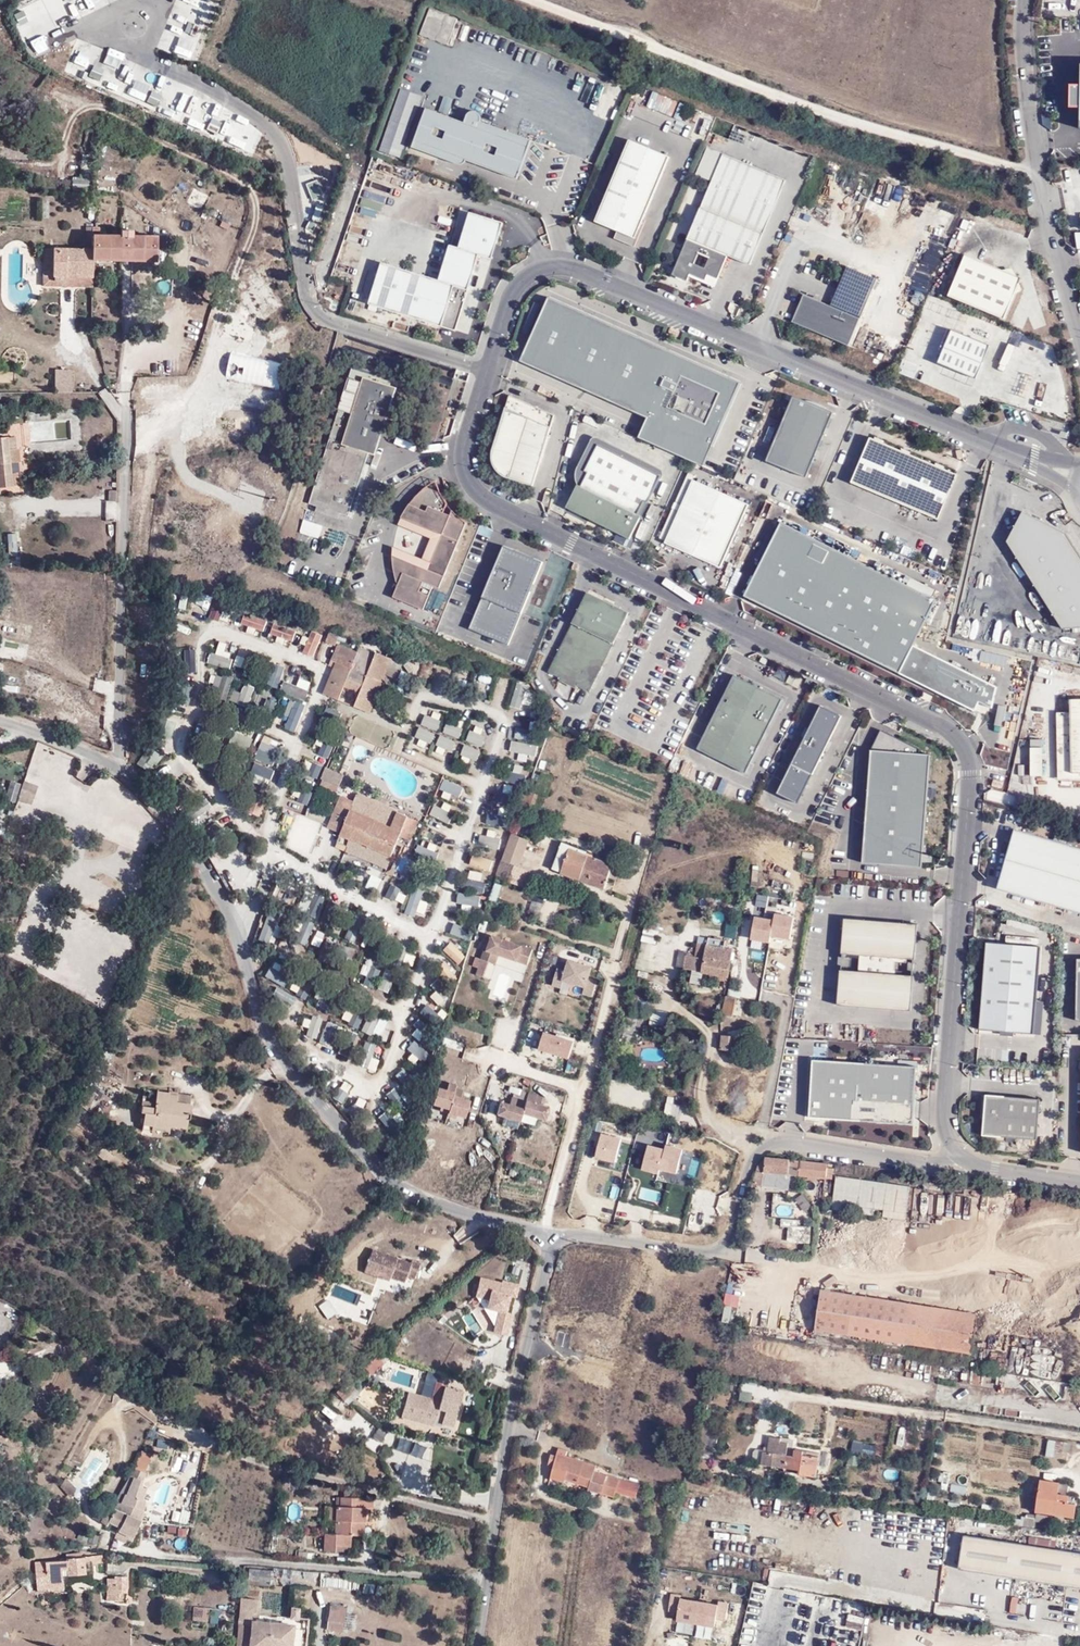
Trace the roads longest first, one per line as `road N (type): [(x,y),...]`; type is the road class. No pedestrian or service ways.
road 1 (unclassified): [(965,1154),(944,1107),(970,794),(961,743),(487,501),(465,457),(514,293),(530,277),(563,272),(757,342),(1045,466)]
road 2 (track): [(119,771),(130,433),(145,412),(205,375),(255,200),(234,177),(92,101),(79,111),(66,163)]
road 3 (unclassified): [(548,1238),(440,1206),(364,1163),(280,1058),(239,920),(175,818),(135,777),(0,719)]
road 4 (residential): [(965,1154),(926,1167),(770,1144),(753,1164),(728,1249),(695,1253),(548,1238)]
road 5 (residential): [(548,1238),(509,1425),(477,1645)]
road 6 (unclassified): [(1079,333),(1042,189),(1028,0)]

